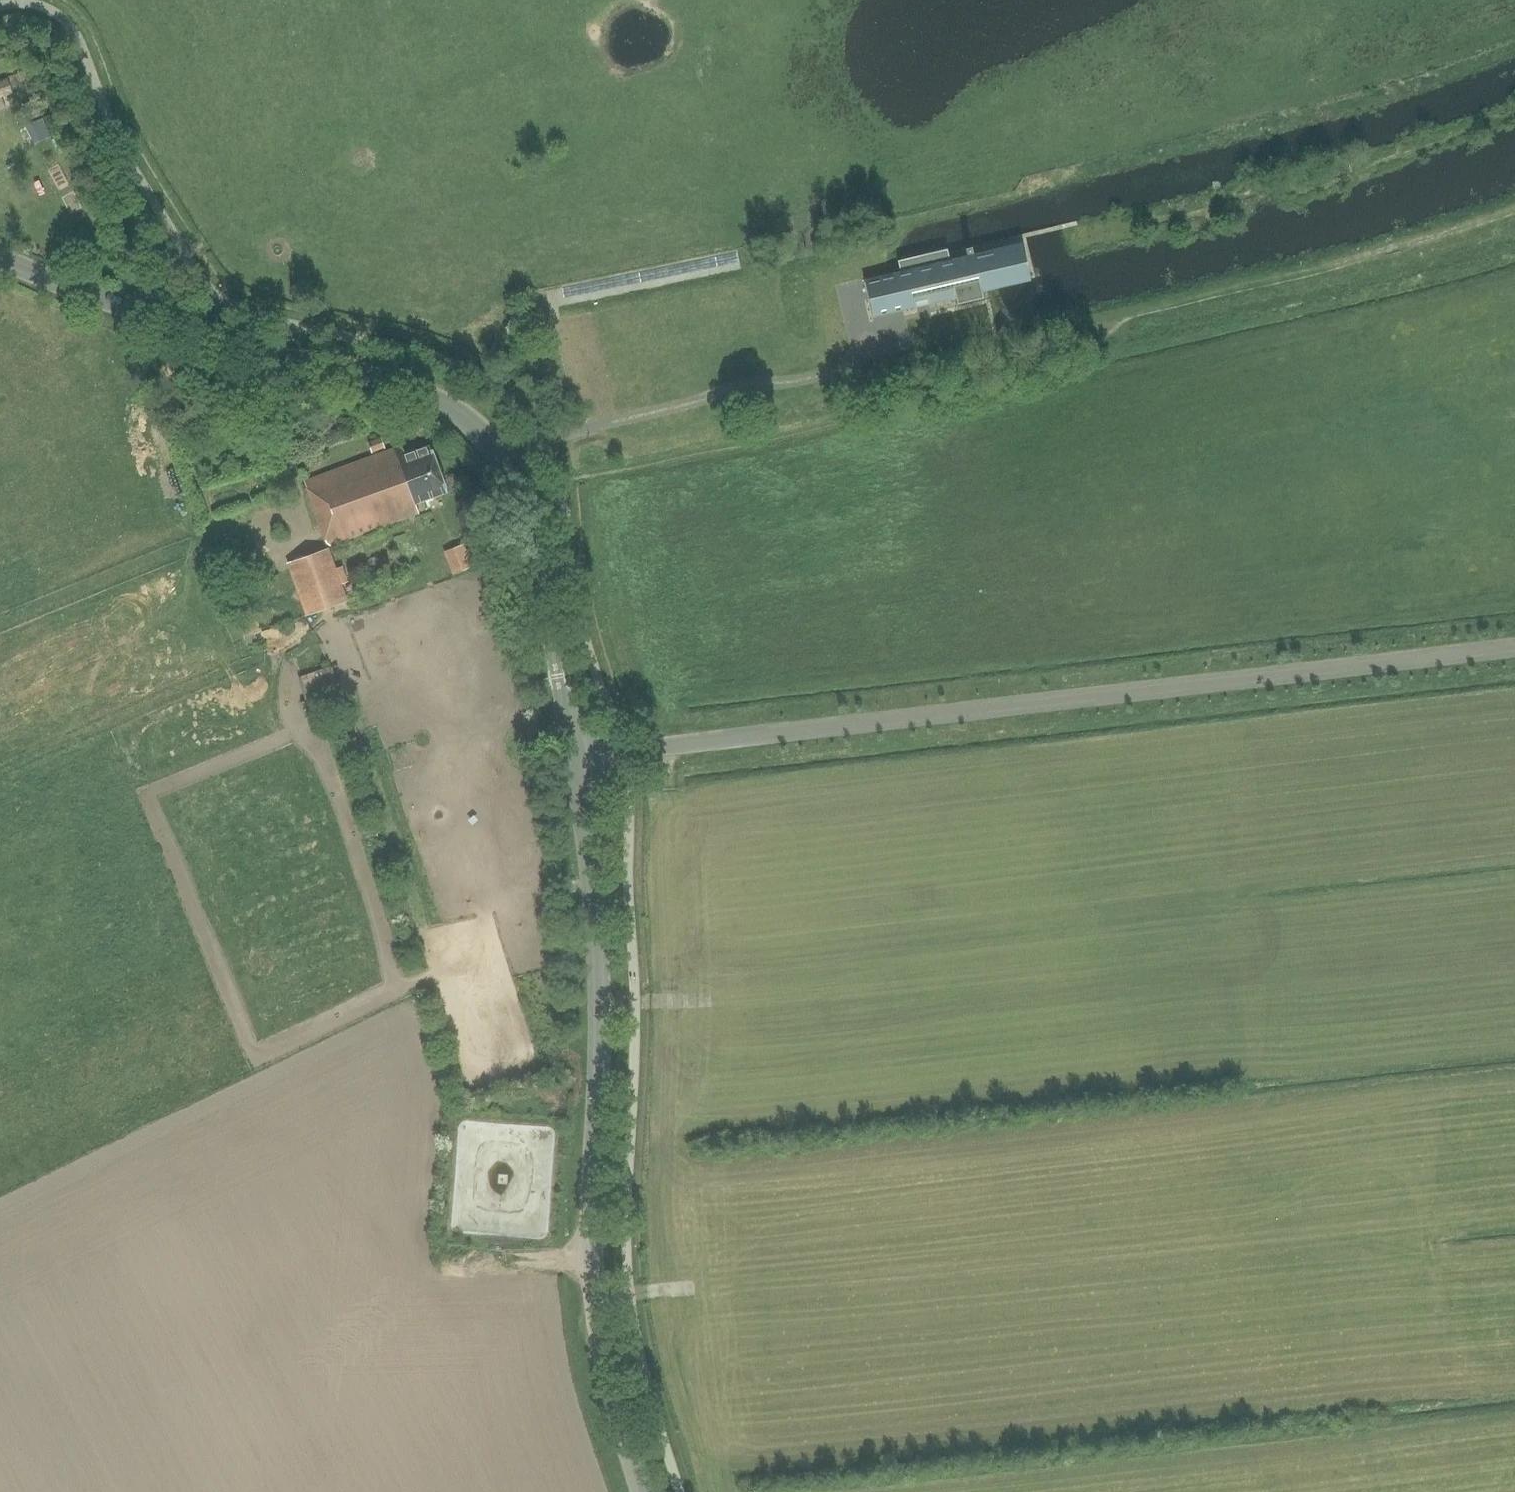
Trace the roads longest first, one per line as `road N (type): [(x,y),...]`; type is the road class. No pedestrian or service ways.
road 1 (unclassified): [(574,757),(1514,647)]
road 2 (tertiary): [(574,757),(534,554),(501,457),(483,432),(441,403),(397,387),(141,311),(0,260)]
road 3 (tertiary): [(646,1491),(601,1329),(594,1232),(600,1052),(574,757)]

